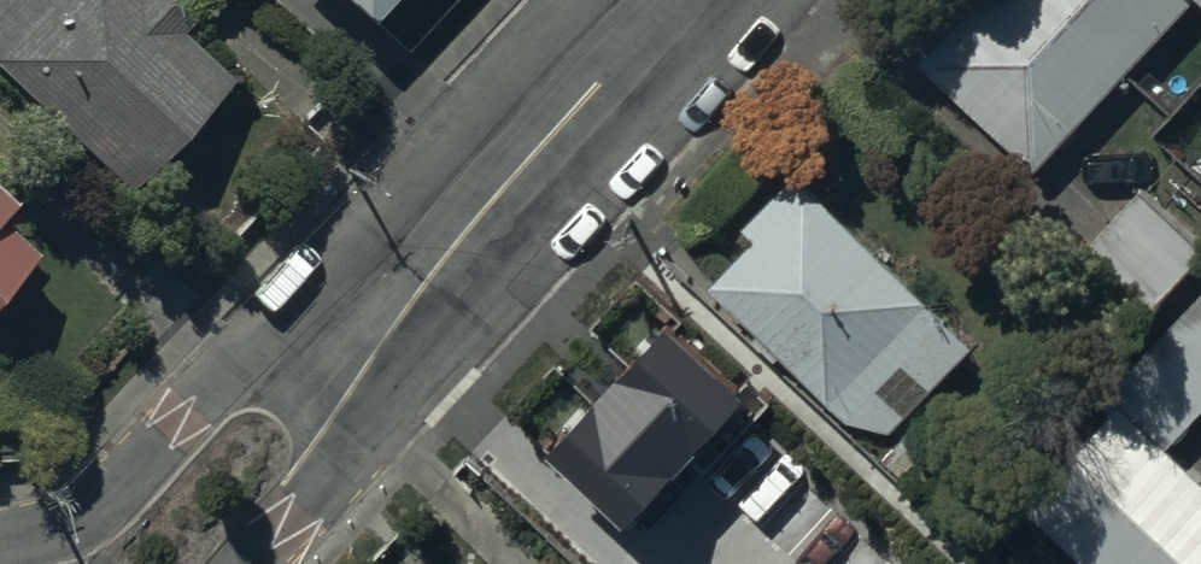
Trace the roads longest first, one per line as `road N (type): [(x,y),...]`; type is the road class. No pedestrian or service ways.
road 1 (unclassified): [(0,542),(86,514),(227,365),(413,277)]
road 2 (unclassified): [(413,277),(673,0)]
road 3 (unclassified): [(413,277),(351,460),(254,563)]

